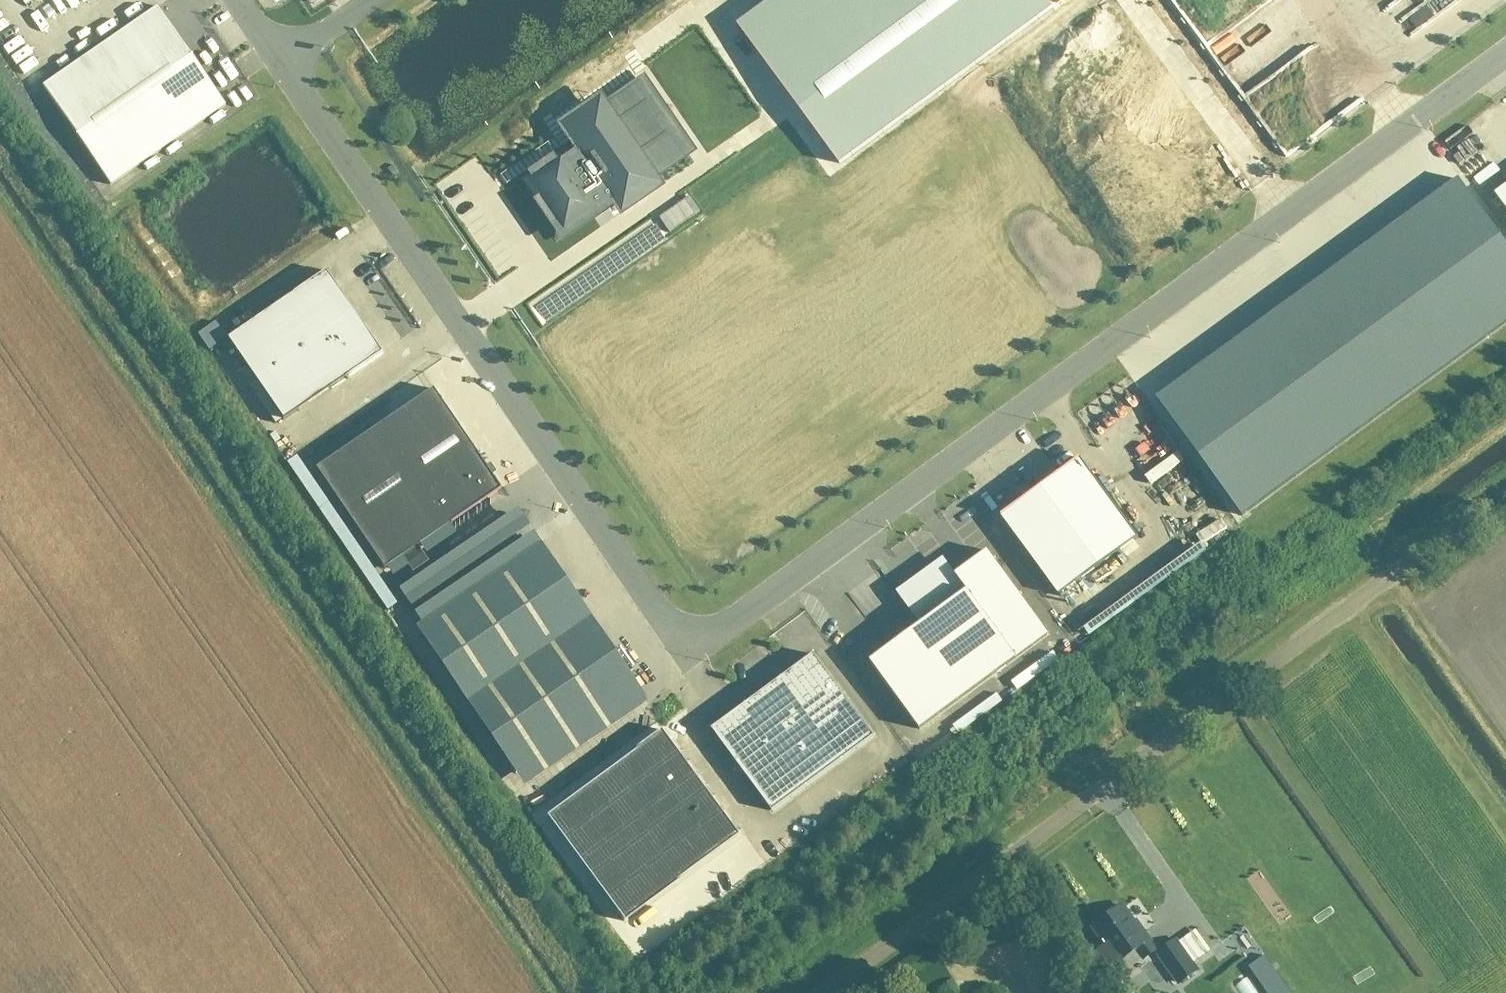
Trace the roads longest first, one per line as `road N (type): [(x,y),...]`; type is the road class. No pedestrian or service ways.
road 1 (unclassified): [(282,67),(691,657),(1505,57)]
road 2 (unclassified): [(830,992),(1505,494)]

